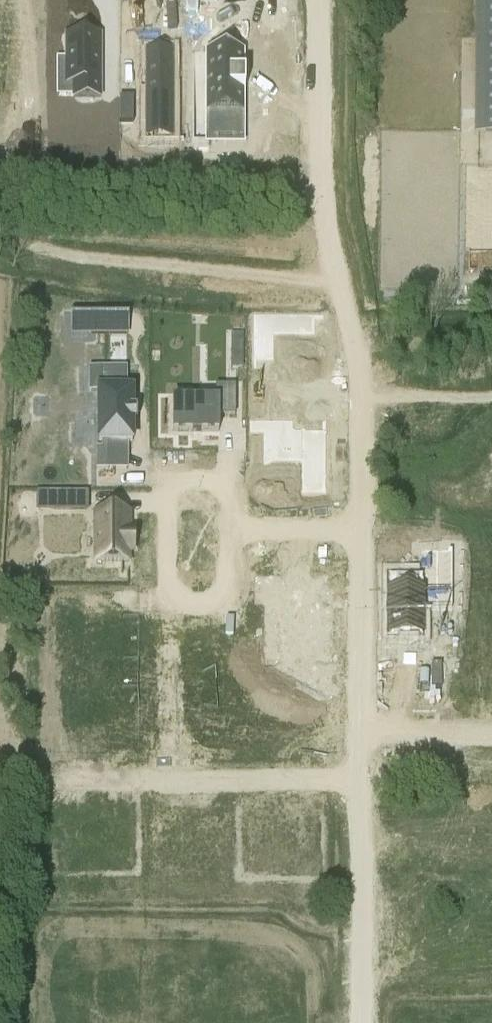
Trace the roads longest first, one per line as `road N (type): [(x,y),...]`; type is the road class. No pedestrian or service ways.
road 1 (residential): [(354,535),(362,345),(350,281),(319,197),(324,0)]
road 2 (residential): [(361,785),(40,780)]
road 3 (residential): [(236,538),(236,483),(172,482),(170,594),(234,595)]
road 4 (residential): [(359,1022),(361,785)]
road 5 (residential): [(360,741),(354,535)]
road 6 (residential): [(360,741),(491,739)]

